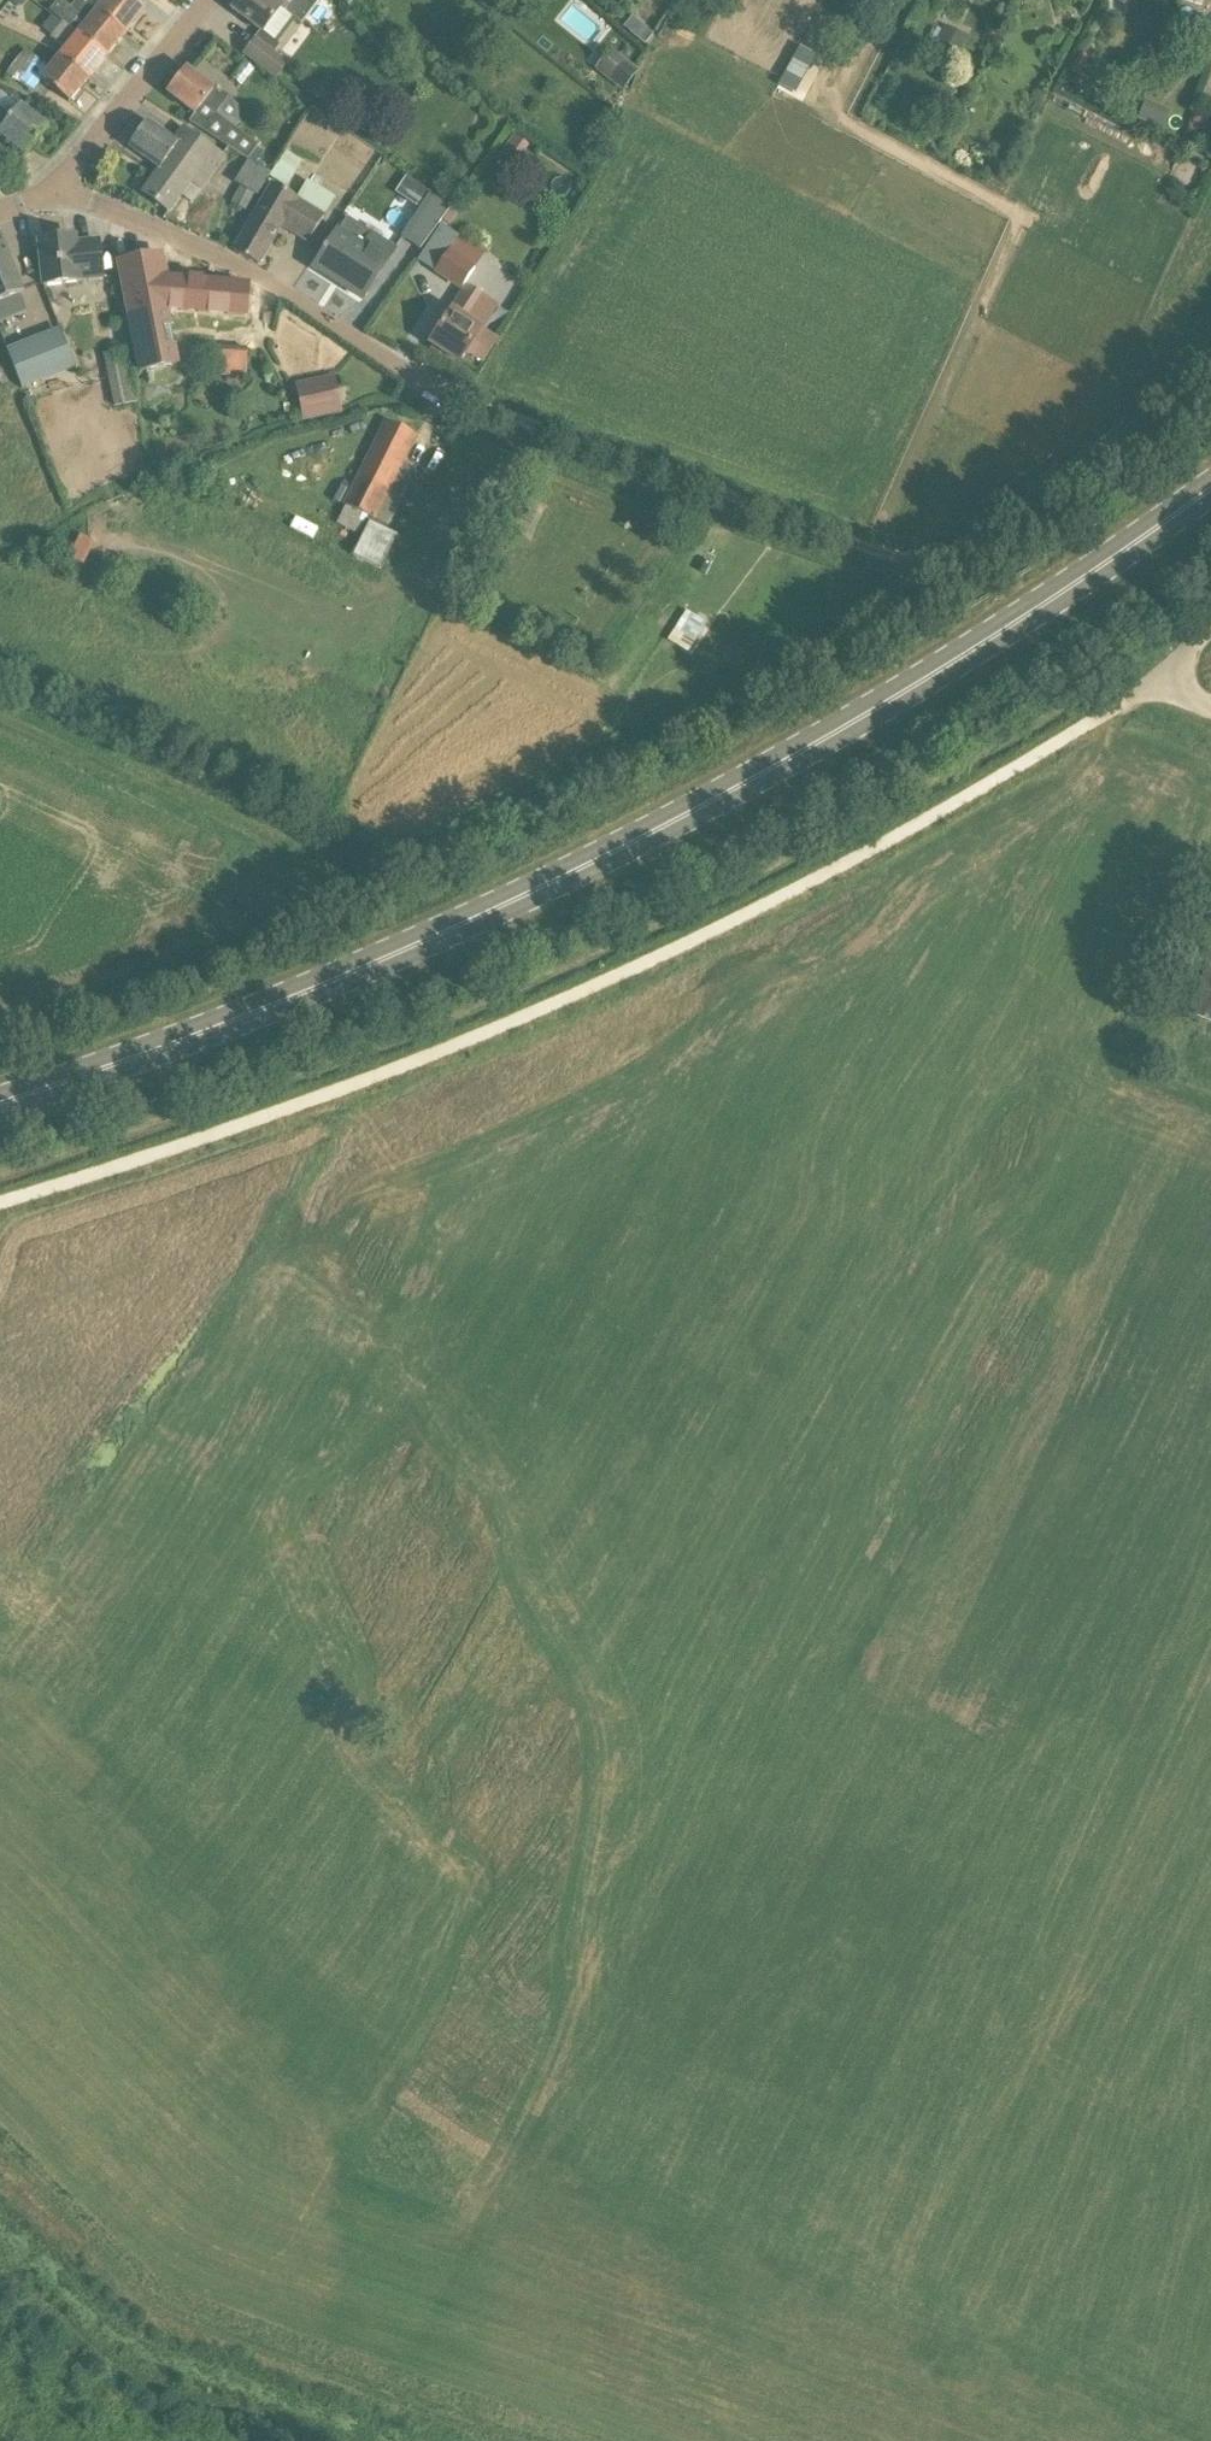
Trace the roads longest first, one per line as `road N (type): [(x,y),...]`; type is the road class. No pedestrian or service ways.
road 1 (primary): [(0,1104),(349,976),(707,805),(999,635),(1210,491)]
road 2 (track): [(1210,359),(994,522),(950,549),(914,558),(867,549),(453,397)]
road 3 (track): [(536,2440),(160,2304),(124,2278),(0,2150)]
road 4 (residential): [(453,397),(227,260),(53,194)]
road 5 (residential): [(53,194),(209,0)]
road 6 (track): [(0,717),(115,775)]

